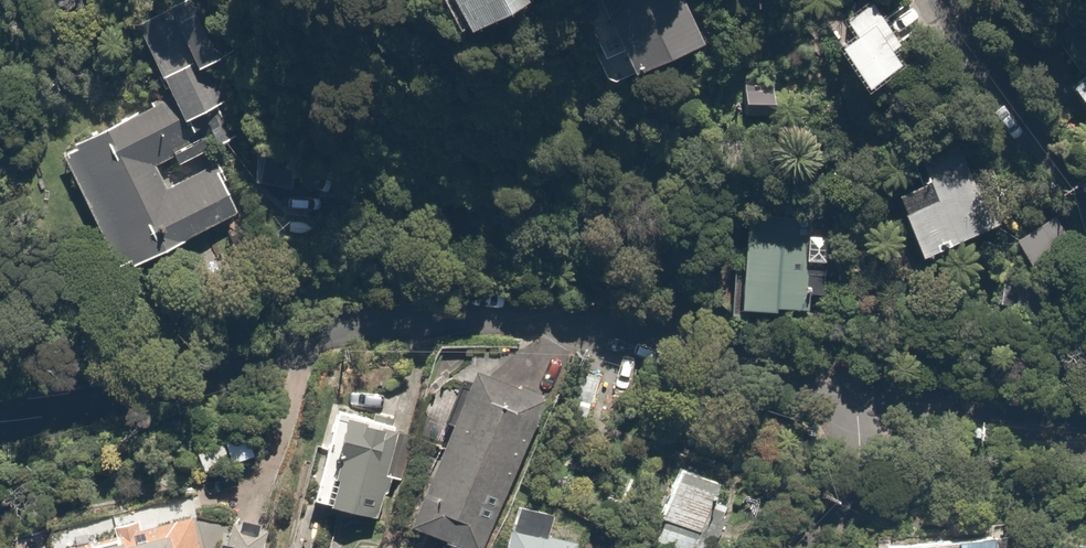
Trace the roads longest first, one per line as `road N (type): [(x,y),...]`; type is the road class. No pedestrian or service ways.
road 1 (residential): [(0,422),(64,416),(416,316),(552,321),(904,412)]
road 2 (residential): [(1085,192),(1054,158),(954,0)]
road 3 (residential): [(904,412),(1085,423)]
road 4 (residential): [(904,412),(804,547)]

